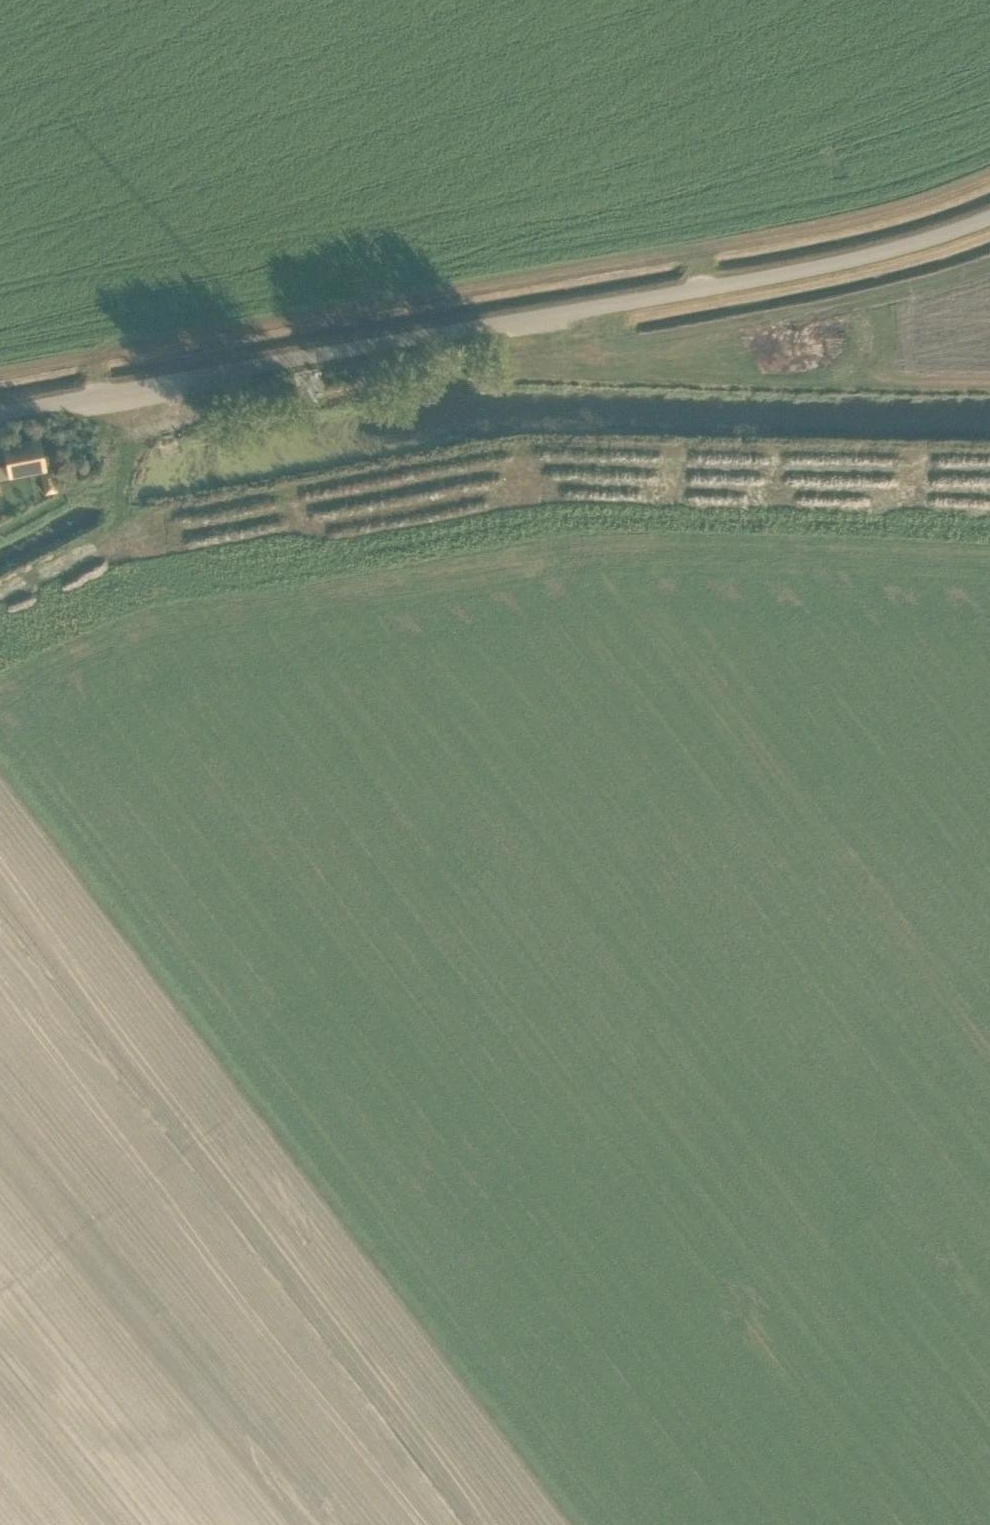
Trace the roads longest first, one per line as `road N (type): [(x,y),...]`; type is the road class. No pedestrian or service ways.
road 1 (tertiary): [(0,414),(842,266),(989,219)]

